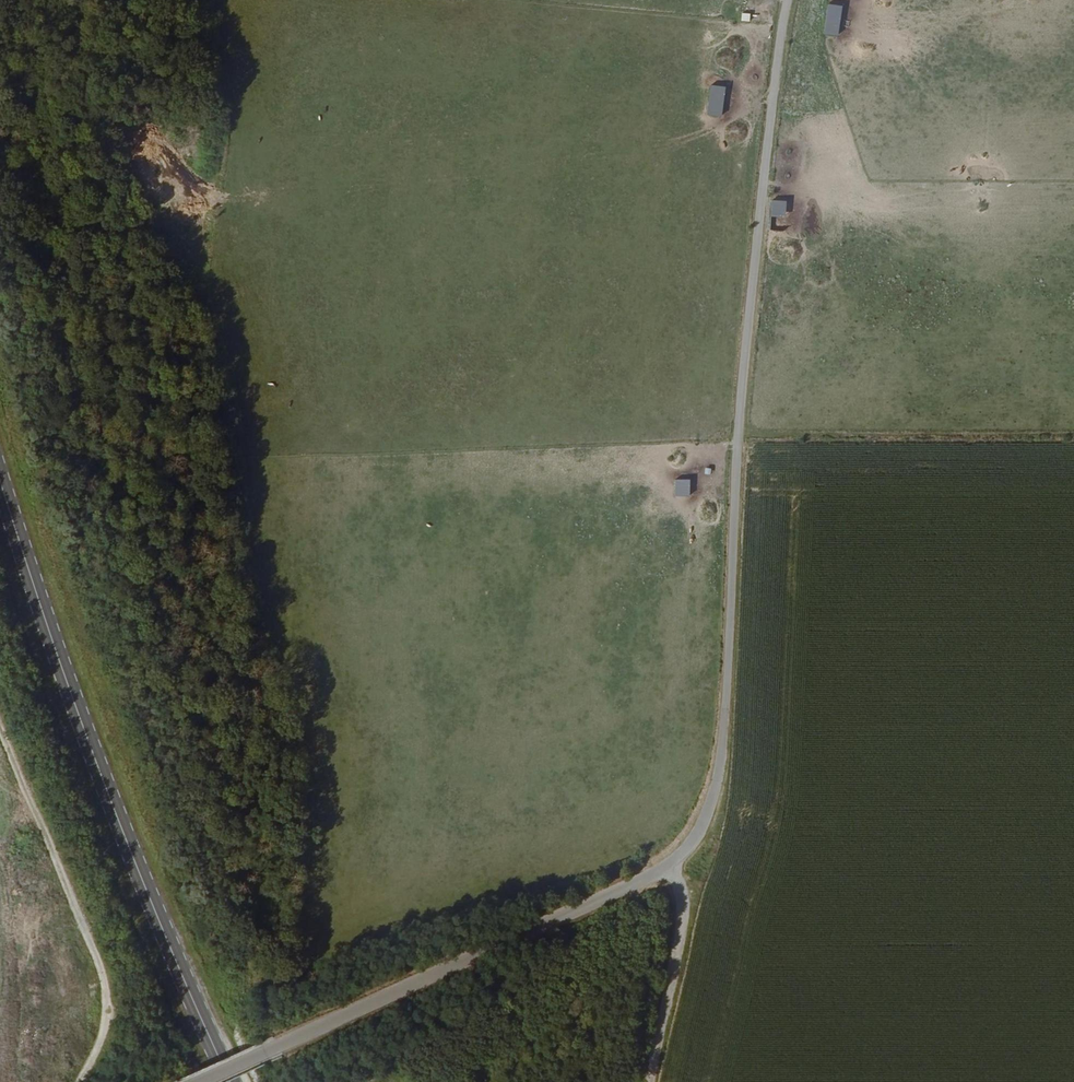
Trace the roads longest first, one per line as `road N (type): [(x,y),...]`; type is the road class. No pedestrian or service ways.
road 1 (unclassified): [(197,1081),(671,863),(705,815),(721,742),(744,343),(788,0)]
road 2 (primary): [(230,1081),(119,819),(0,479)]
road 3 (unclassified): [(86,1081),(105,1037),(99,964),(0,717)]
road 4 (track): [(648,1081),(683,926),(671,863)]
road 5 (track): [(124,225),(99,228),(0,209)]

